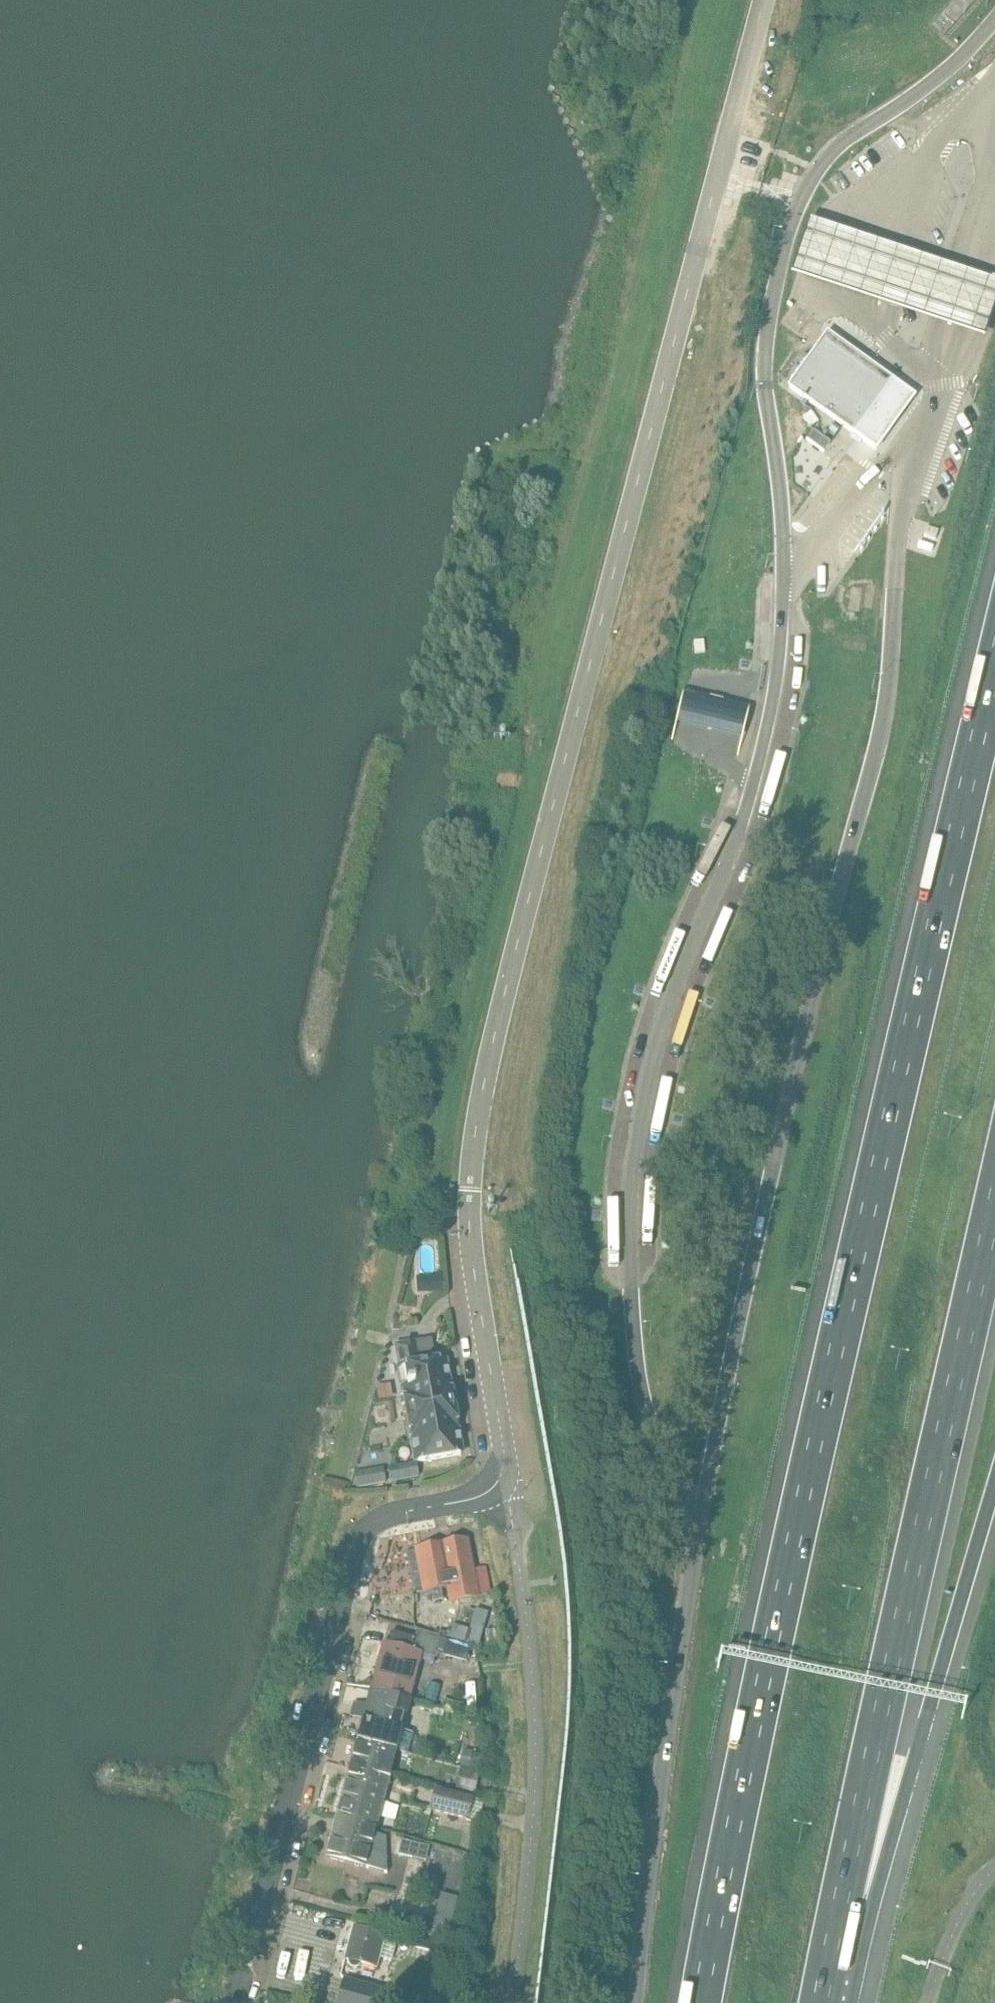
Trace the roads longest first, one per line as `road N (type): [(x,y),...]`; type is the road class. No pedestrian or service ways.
road 1 (unclassified): [(763,0),(502,999),(476,1130),(469,1222),(502,1478)]
road 2 (motorway): [(994,675),(776,1619),(702,2002)]
road 3 (motorway): [(837,1913),(994,1204)]
road 4 (unclassified): [(236,2002),(365,1527),(394,1511),(484,1494),(502,1478)]
road 5 (motorway): [(699,1524),(638,2002)]
road 6 (motorway): [(837,1913),(914,1758),(994,1482)]

